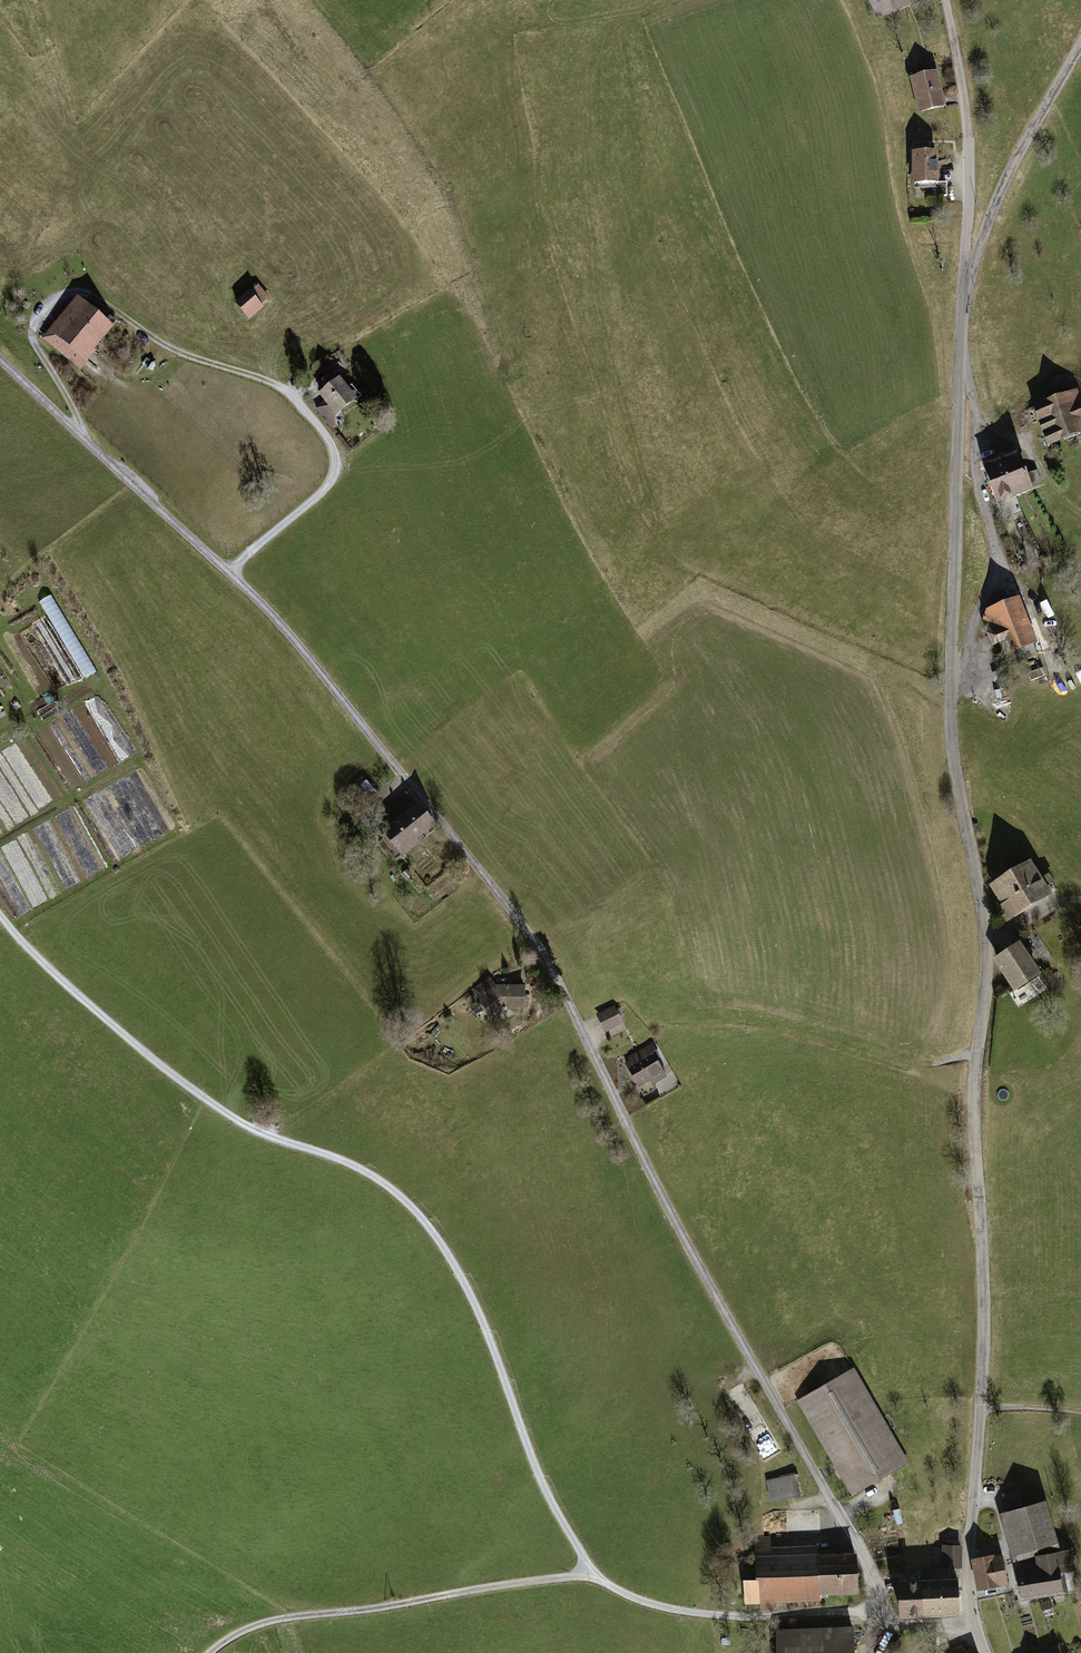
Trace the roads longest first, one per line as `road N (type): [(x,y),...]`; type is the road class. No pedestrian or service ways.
road 1 (unclassified): [(878,1611),(851,1535),(666,1202),(550,955),(288,632),(0,360)]
road 2 (unclassified): [(965,276),(950,732),(986,931),(971,1092),(987,1306),(967,1557),(973,1624)]
road 3 (track): [(210,1652),(259,1623),(573,1577),(584,1570),(583,1556),(540,1479),(474,1299),(416,1211),(369,1172),(240,1123),(50,969),(0,913)]
road 4 (unclassified): [(878,1611),(688,1612),(649,1604),(584,1570)]
road 5 (residential): [(965,276),(968,123),(947,0)]
road 6 (unclassified): [(1080,44),(994,202),(965,276)]
road 7 (track): [(285,390),(180,354),(89,294)]

